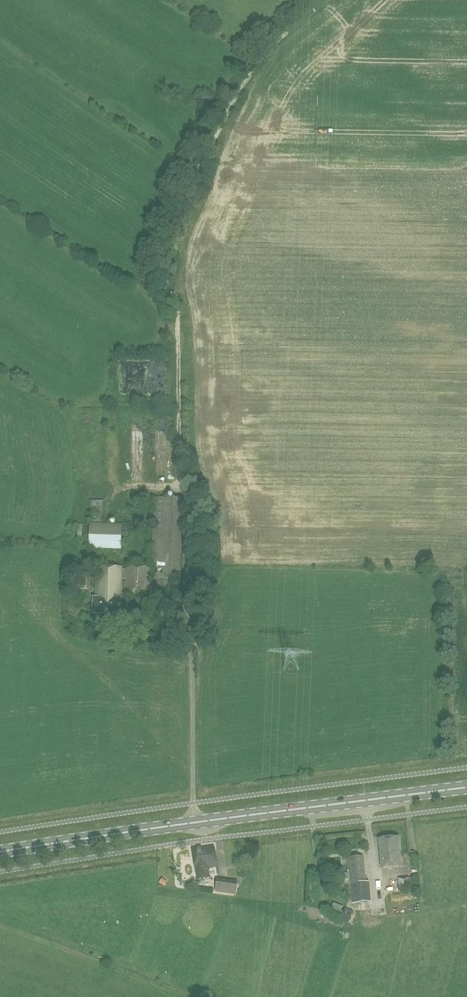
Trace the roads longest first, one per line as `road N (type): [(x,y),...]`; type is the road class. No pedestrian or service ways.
road 1 (secondary): [(466,787),(0,852)]

